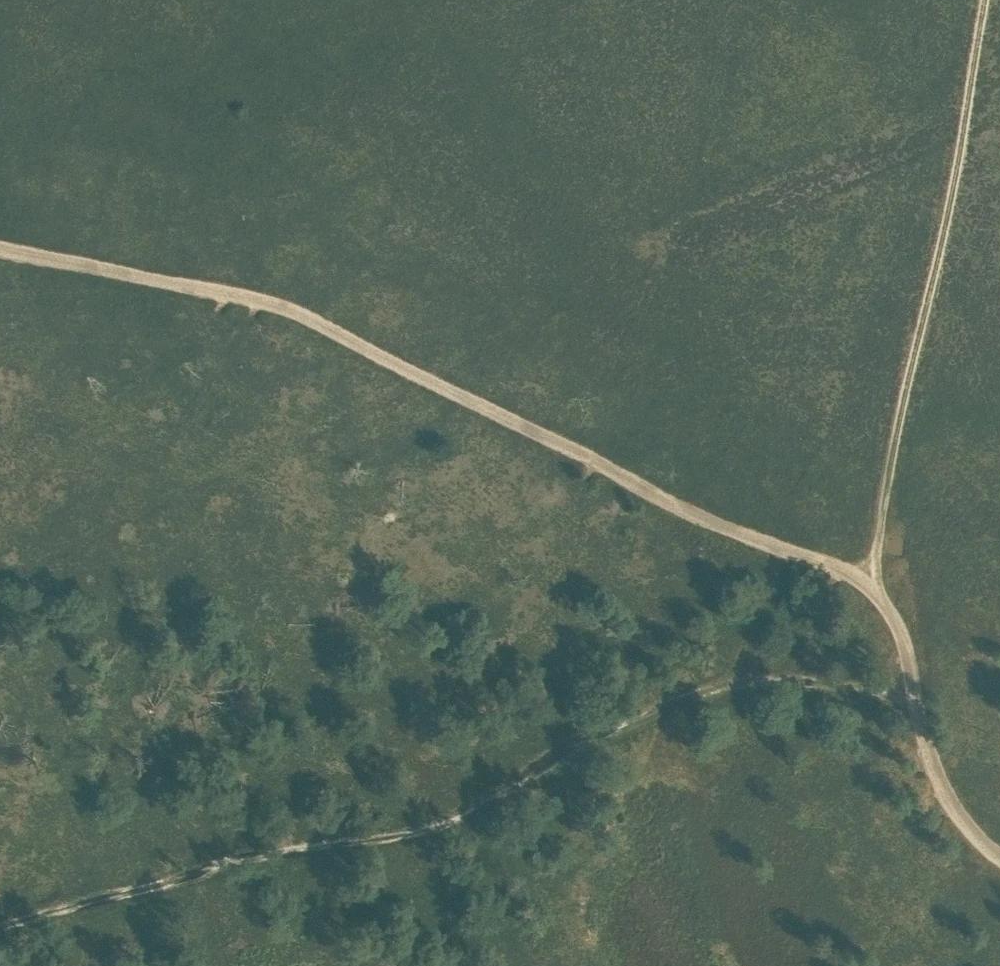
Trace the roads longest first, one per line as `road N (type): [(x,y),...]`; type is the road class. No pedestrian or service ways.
road 1 (track): [(0,929),(232,857),(446,826),(511,797),(591,732),(733,680),(790,672),(892,691),(915,686)]
road 2 (track): [(0,250),(278,308),(717,524),(818,568),(870,576)]
road 3 (track): [(985,0),(870,576),(901,631),(946,801),(958,824),(999,858)]
road 4 (track): [(796,560),(764,590),(733,680)]

